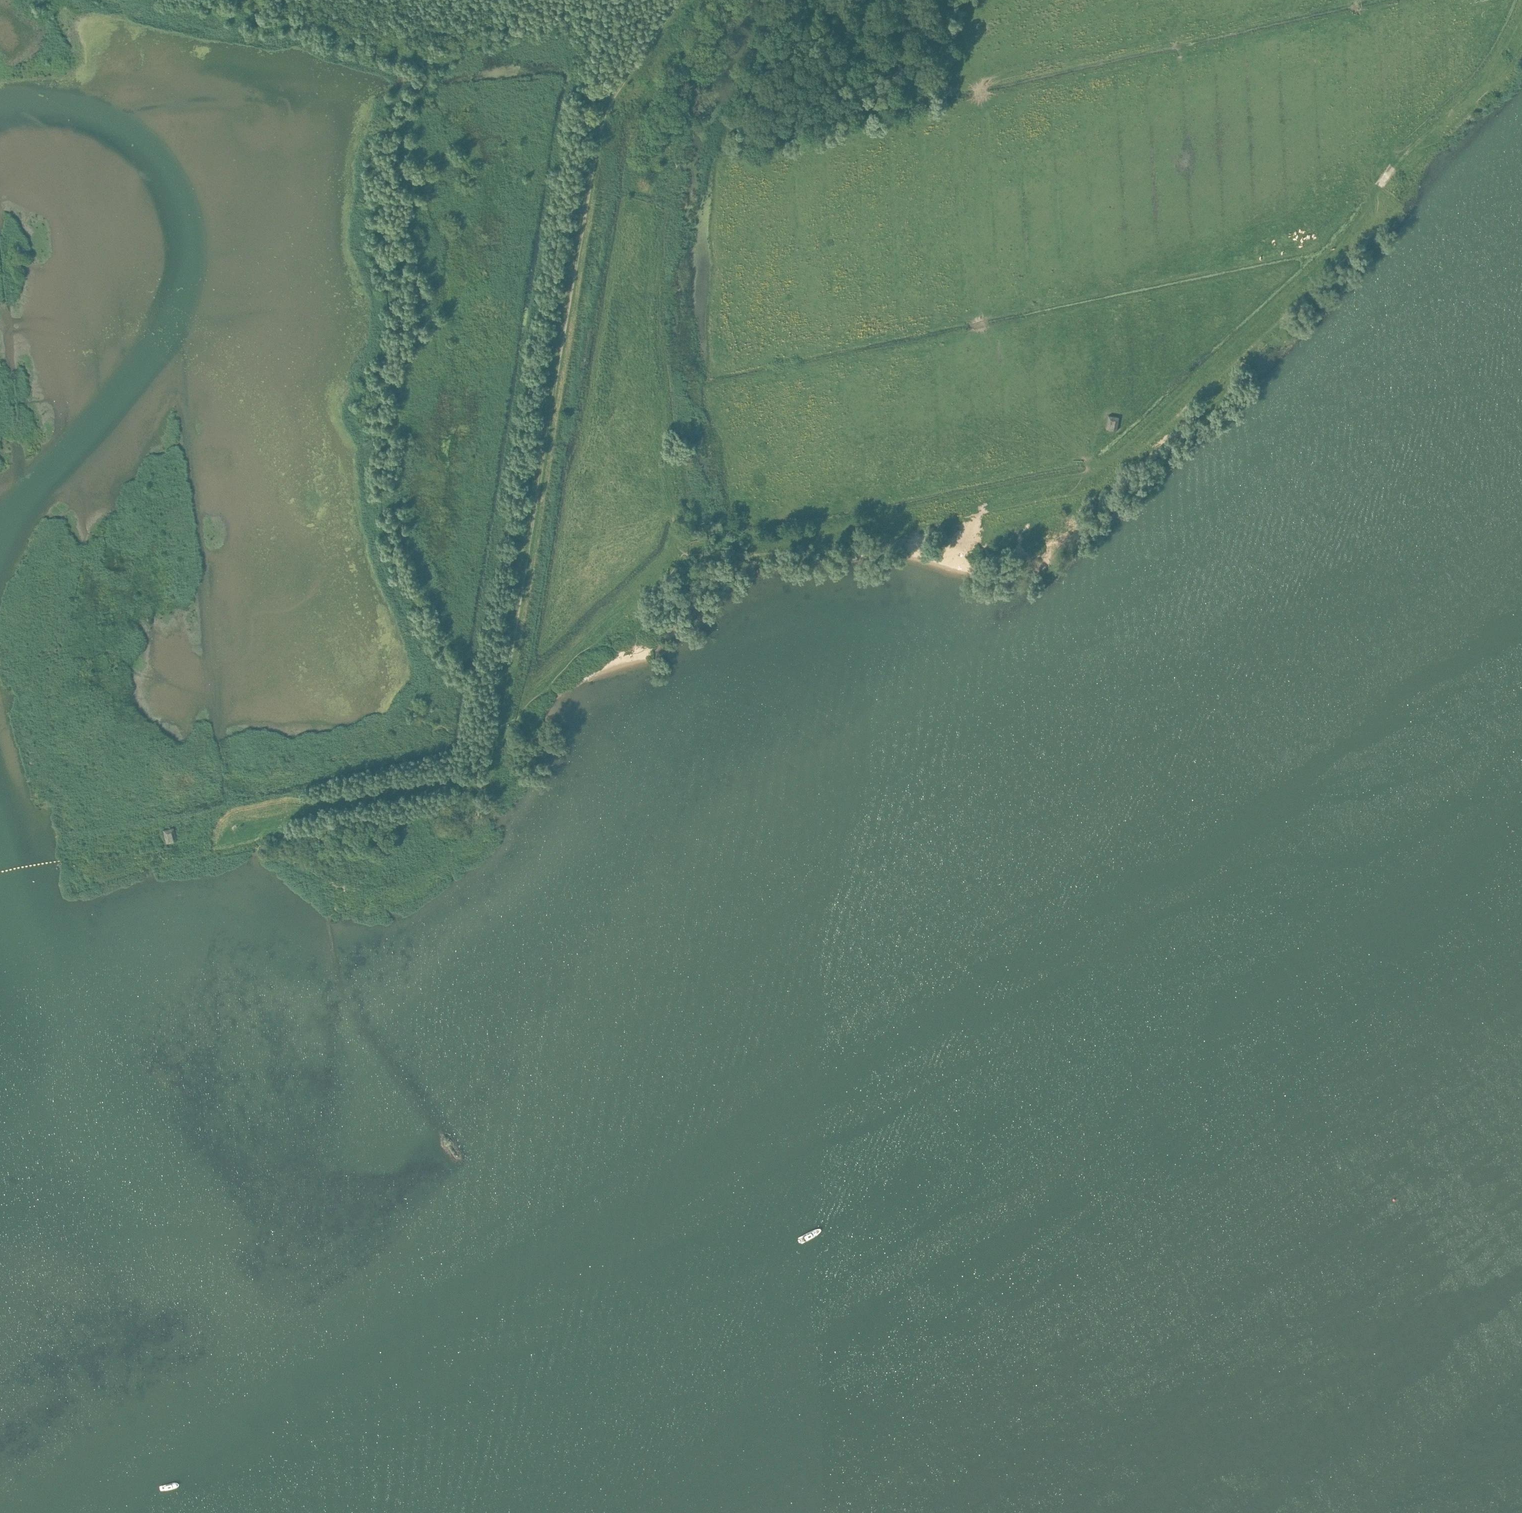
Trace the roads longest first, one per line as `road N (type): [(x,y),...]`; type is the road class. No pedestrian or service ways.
road 1 (track): [(497,734),(609,103),(679,0)]
road 2 (track): [(1097,472),(1350,230),(1398,161),(1485,74),(1521,13)]

